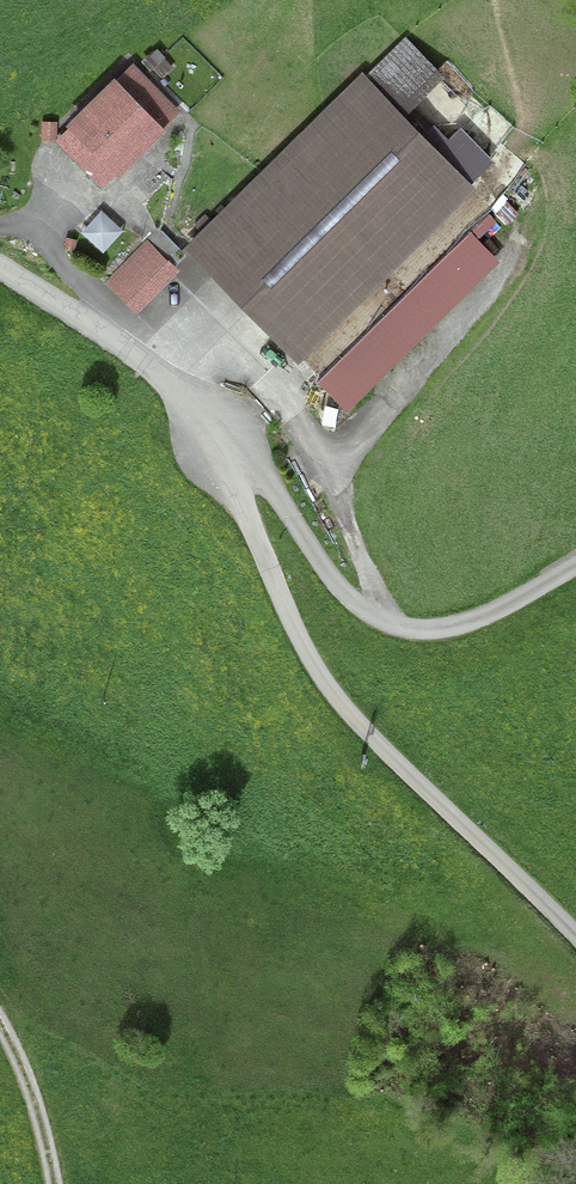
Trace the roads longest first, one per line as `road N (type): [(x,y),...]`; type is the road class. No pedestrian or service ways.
road 1 (unclassified): [(575,934),(331,691),(189,406),(147,365),(0,267)]
road 2 (track): [(207,437),(272,490),(350,597),(394,625),(473,620),(575,565)]
road 3 (track): [(54,1183),(33,1099),(0,1024)]

